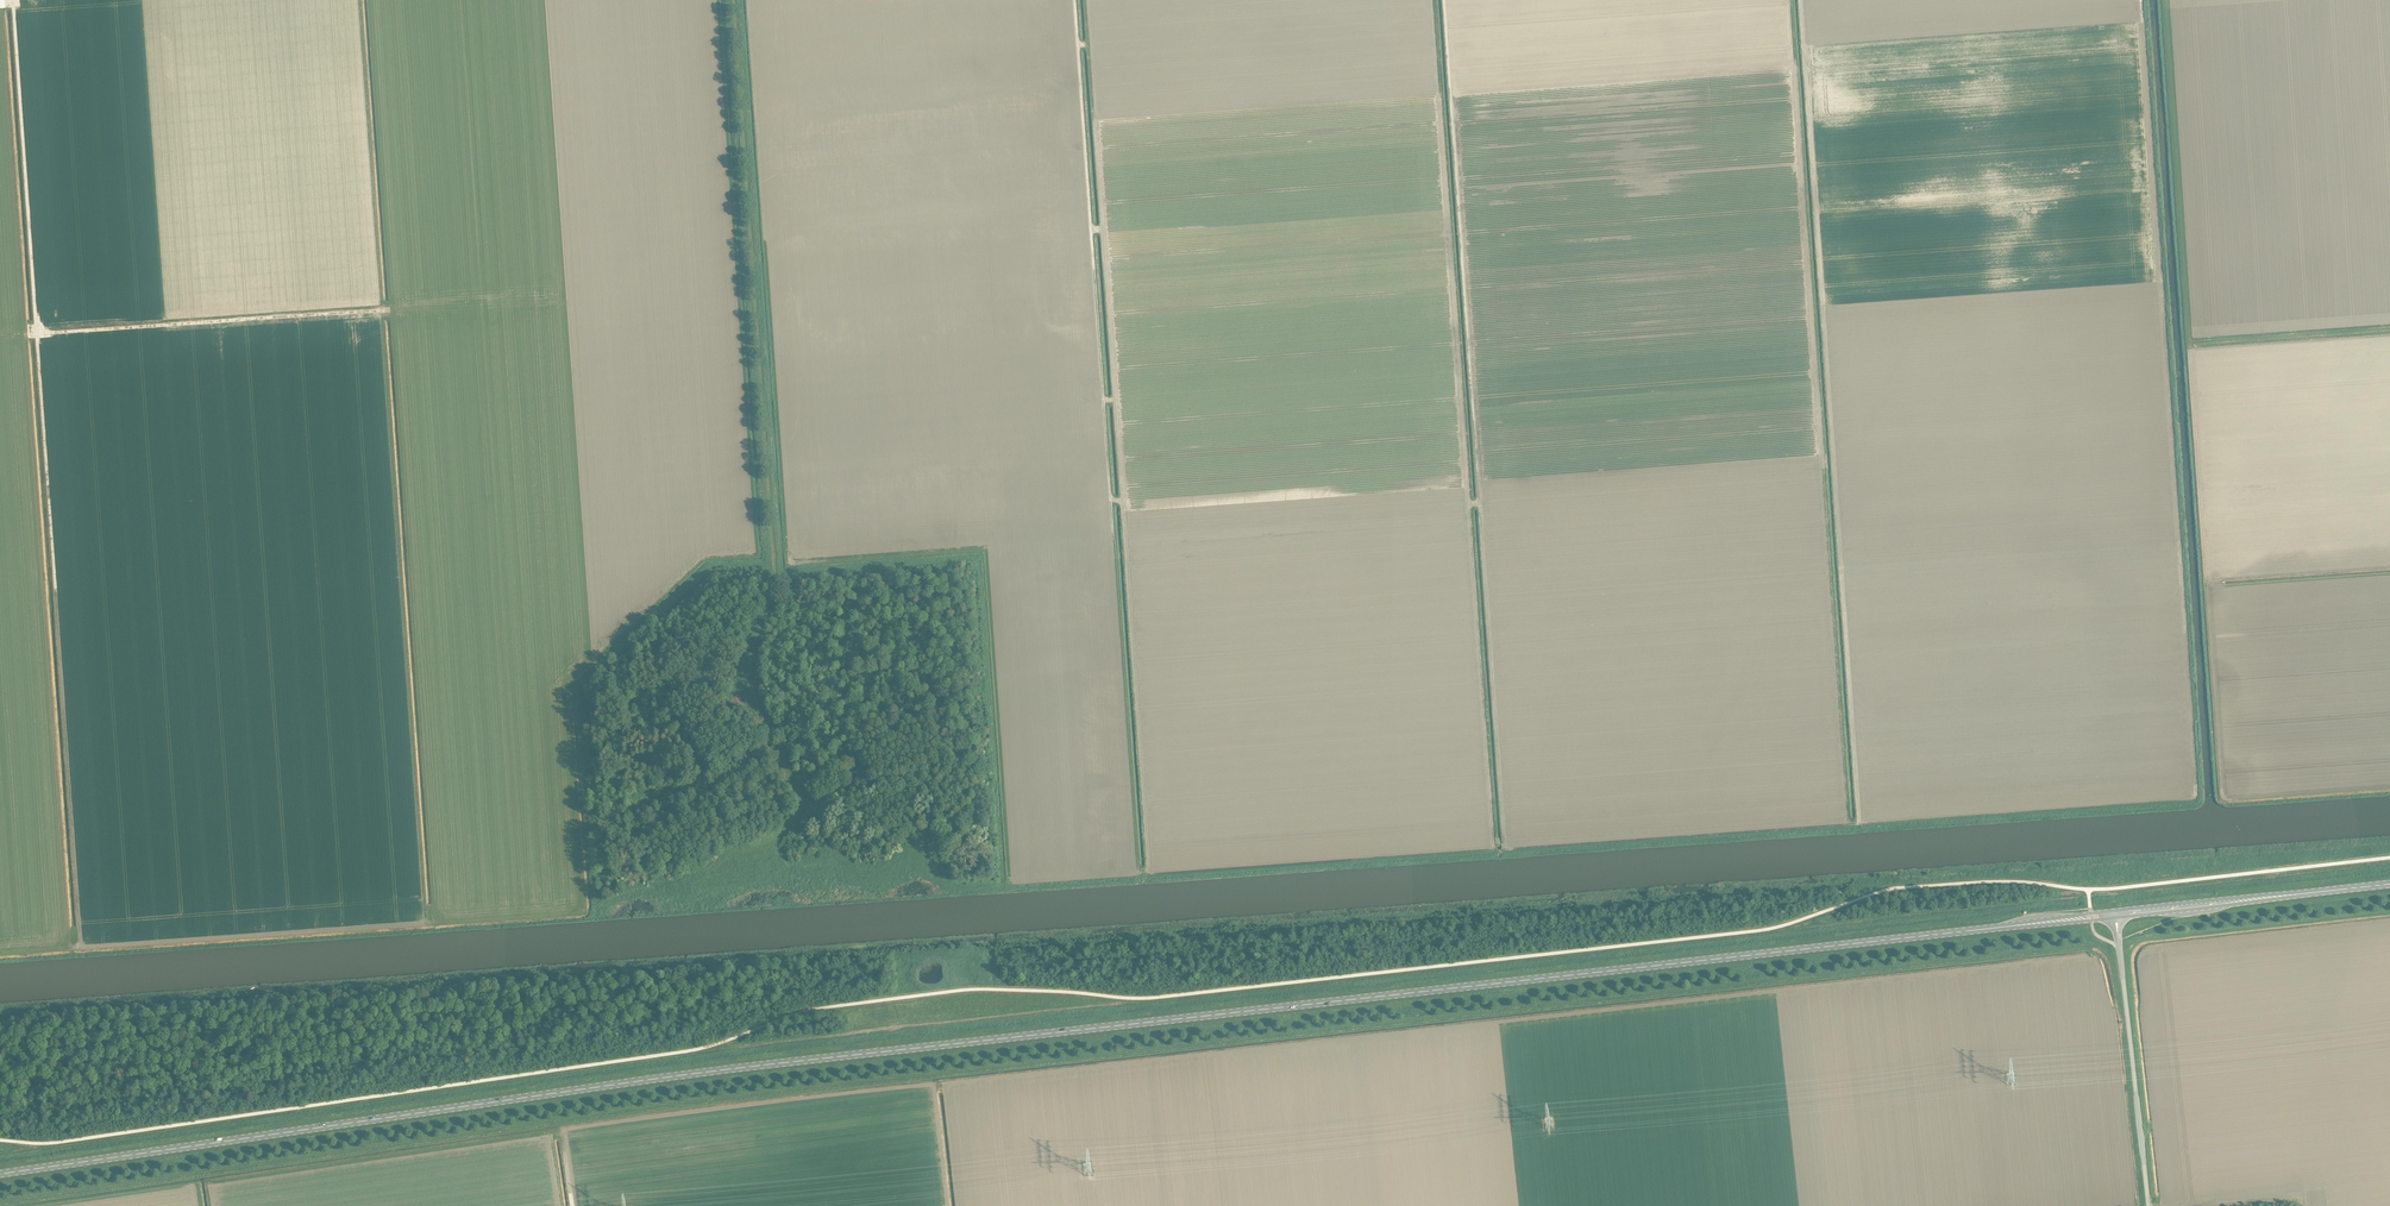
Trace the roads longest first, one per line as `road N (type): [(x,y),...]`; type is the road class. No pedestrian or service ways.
road 1 (primary): [(0,1174),(767,1065),(2075,918)]
road 2 (unclassified): [(2146,1205),(2115,914)]
road 3 (primary): [(2115,914),(2389,884)]

